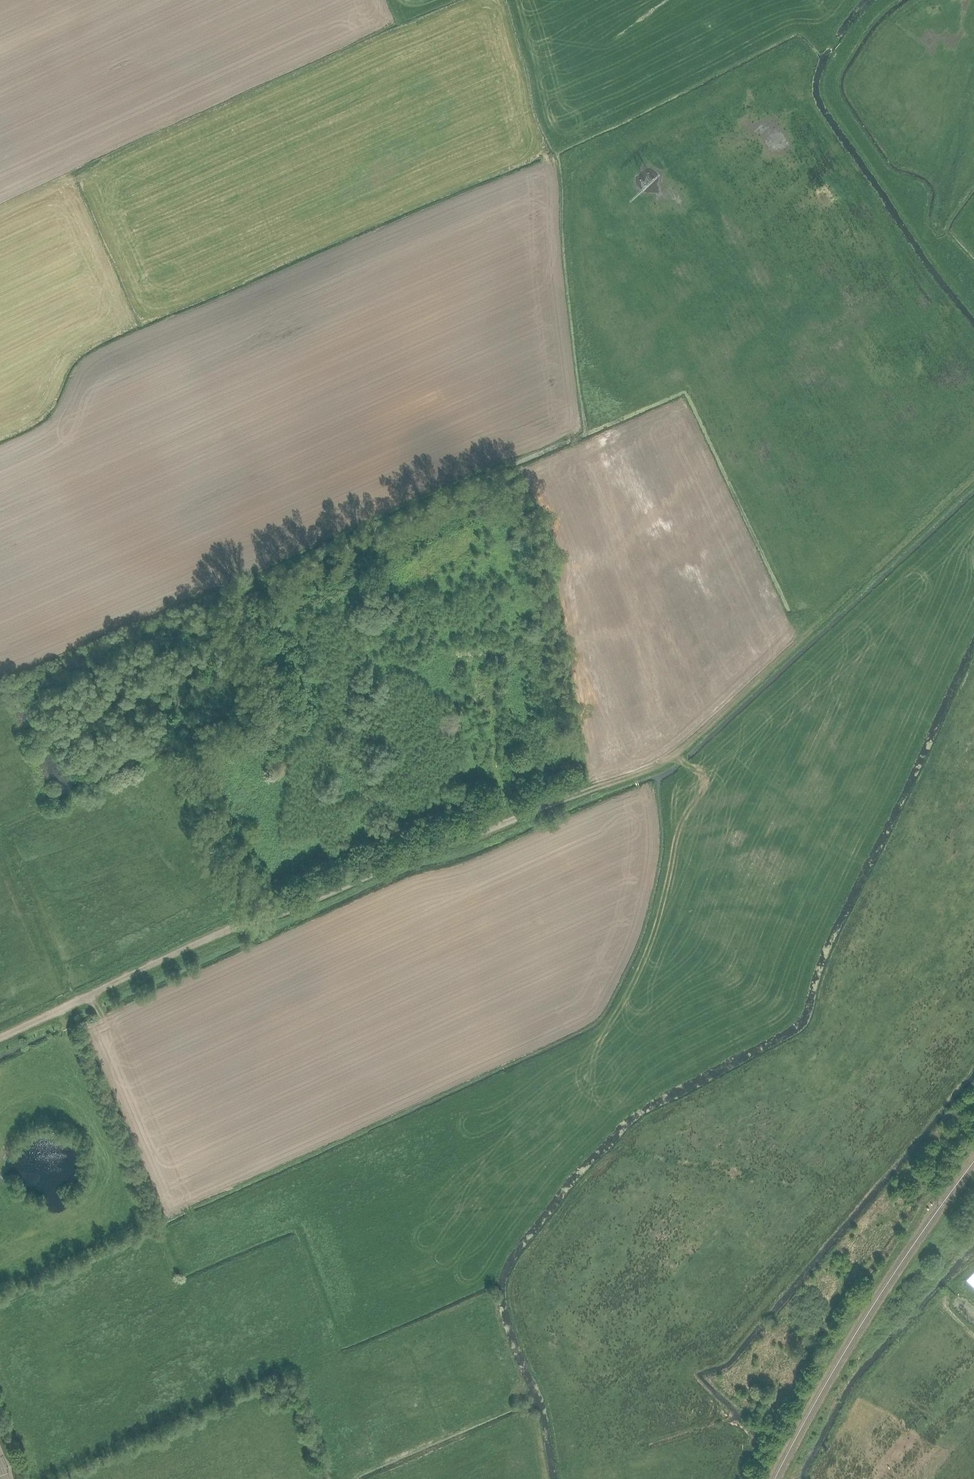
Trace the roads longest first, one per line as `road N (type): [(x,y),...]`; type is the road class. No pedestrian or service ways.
road 1 (unclassified): [(0,1038),(228,930),(568,798)]
road 2 (track): [(568,798),(679,753),(973,479)]

